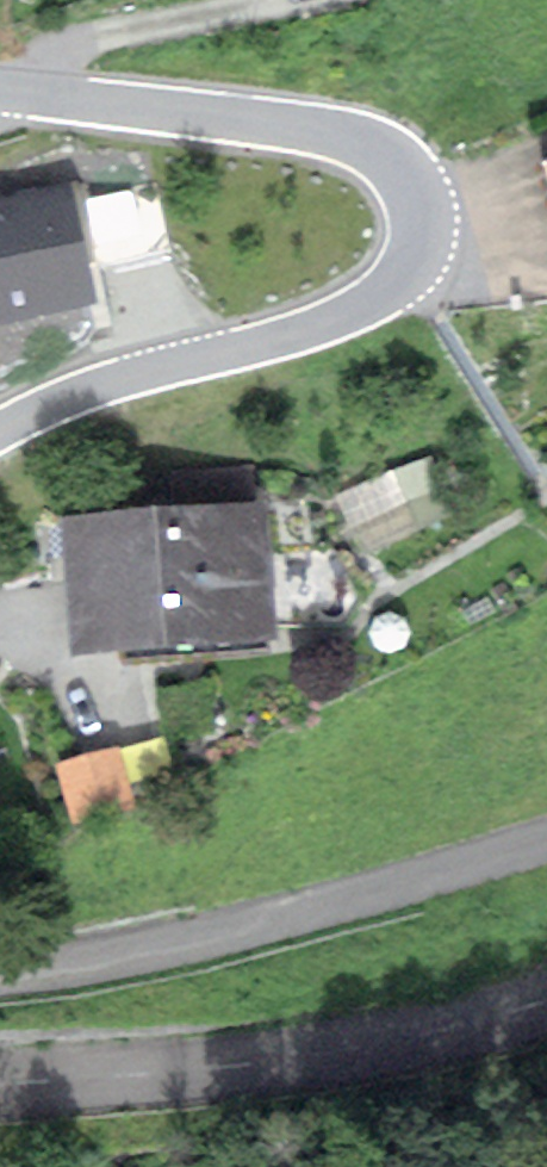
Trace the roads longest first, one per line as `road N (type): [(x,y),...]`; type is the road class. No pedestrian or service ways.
road 1 (unclassified): [(0,432),(120,380),(287,336),(369,304),(408,272),(421,234),(413,186),(387,157),(346,136),(0,92)]
road 2 (unclassified): [(0,974),(197,945),(546,841)]
road 3 (track): [(546,998),(349,1046),(0,1086)]

